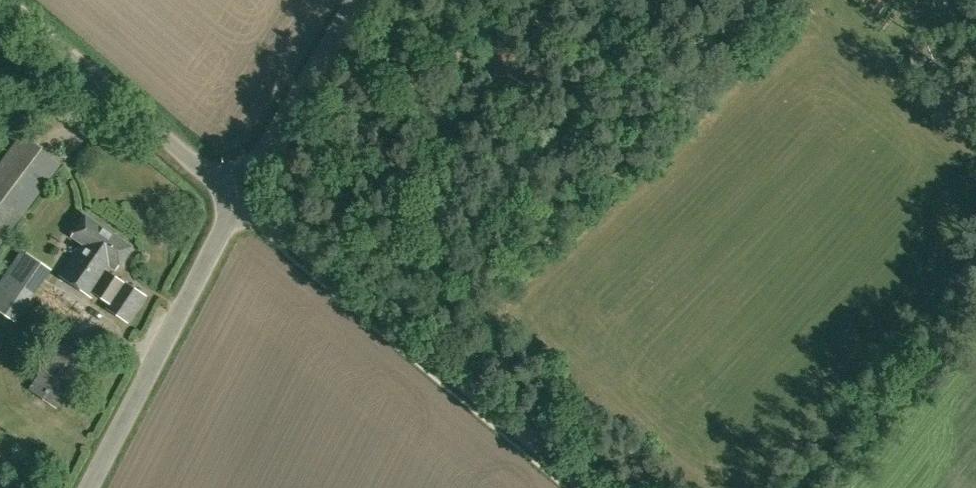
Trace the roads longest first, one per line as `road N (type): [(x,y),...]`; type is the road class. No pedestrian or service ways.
road 1 (track): [(235,196),(584,487)]
road 2 (tertiary): [(80,487),(235,196)]
road 3 (unclassified): [(235,196),(2,0)]
road 4 (tertiary): [(235,196),(356,0)]

